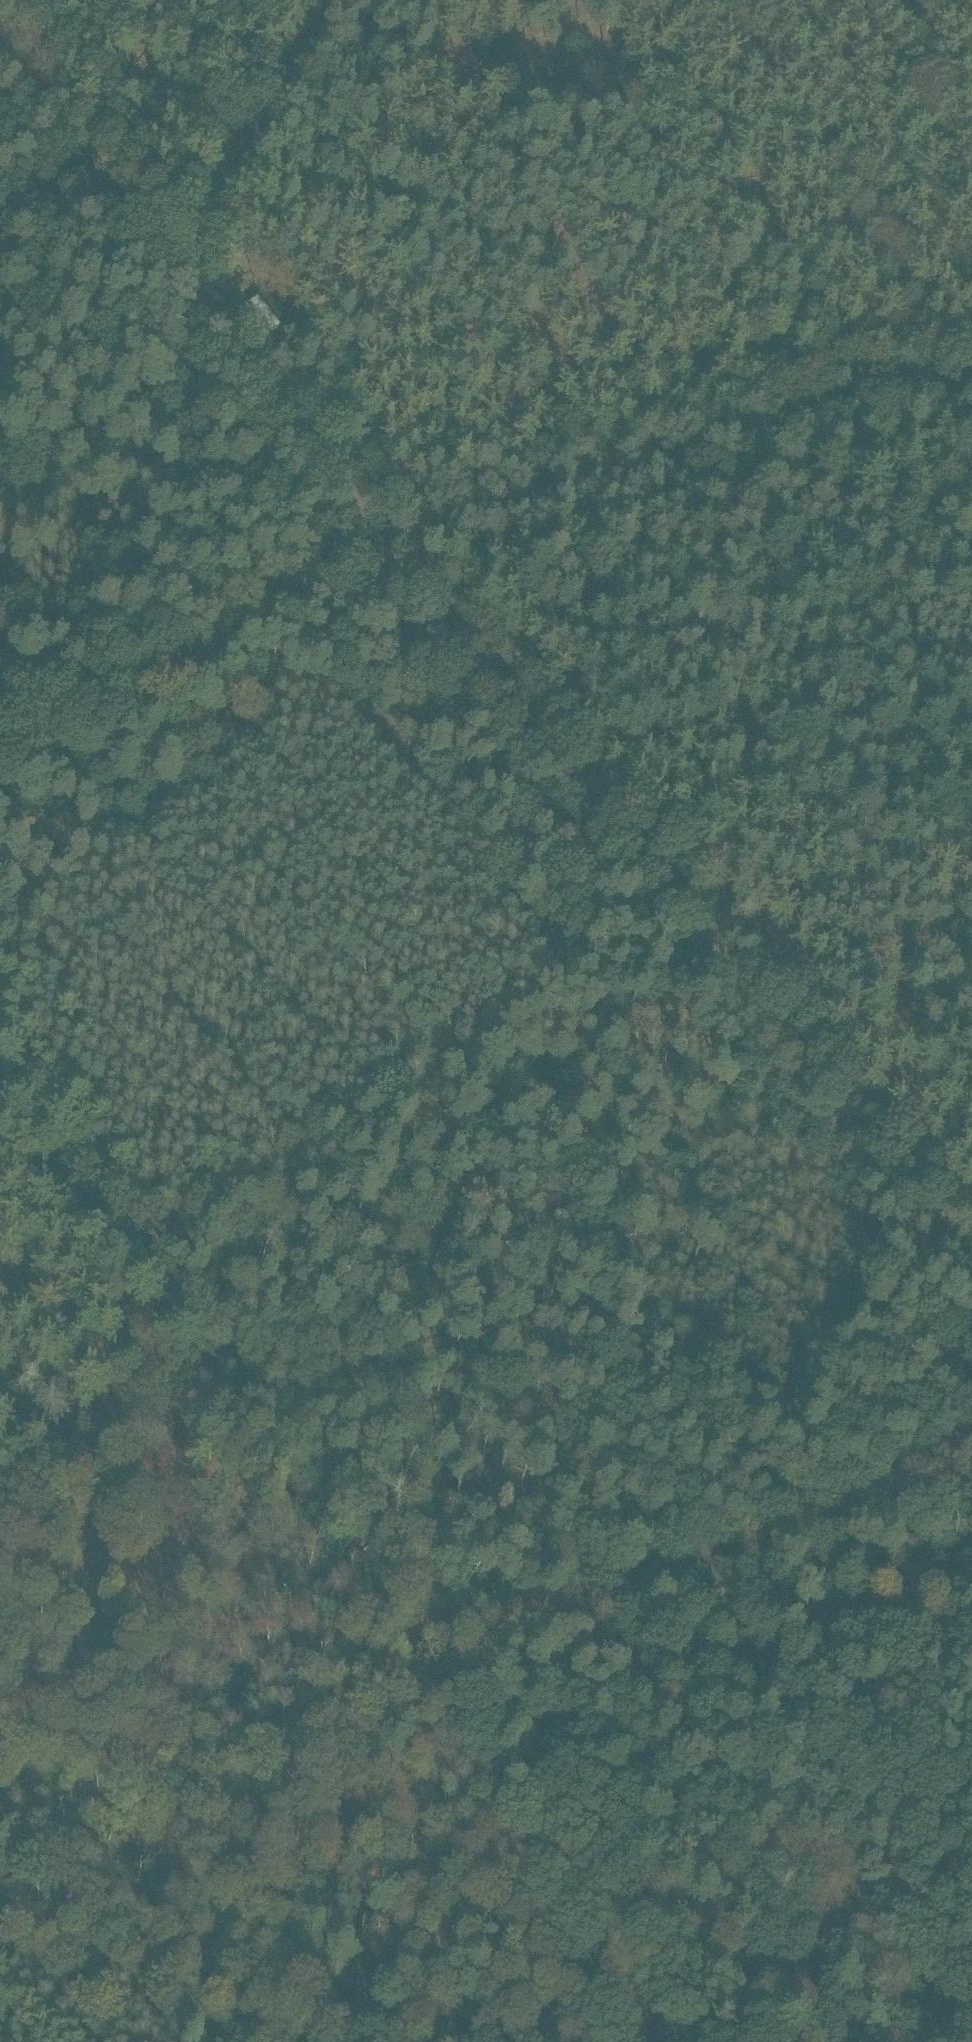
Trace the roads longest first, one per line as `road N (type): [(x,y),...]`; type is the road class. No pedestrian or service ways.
road 1 (track): [(971,1282),(558,752),(378,537)]
road 2 (track): [(425,1676),(0,1188)]
road 3 (track): [(378,537),(971,368)]
road 4 (track): [(378,537),(0,55)]
road 5 (track): [(425,1676),(971,1479)]
road 6 (track): [(745,2041),(425,1676)]
road 7 (track): [(0,1835),(425,1676)]
road 8 (track): [(0,741),(378,537)]
road 9 (track): [(169,274),(341,0)]
road 10 (track): [(835,0),(971,222)]

